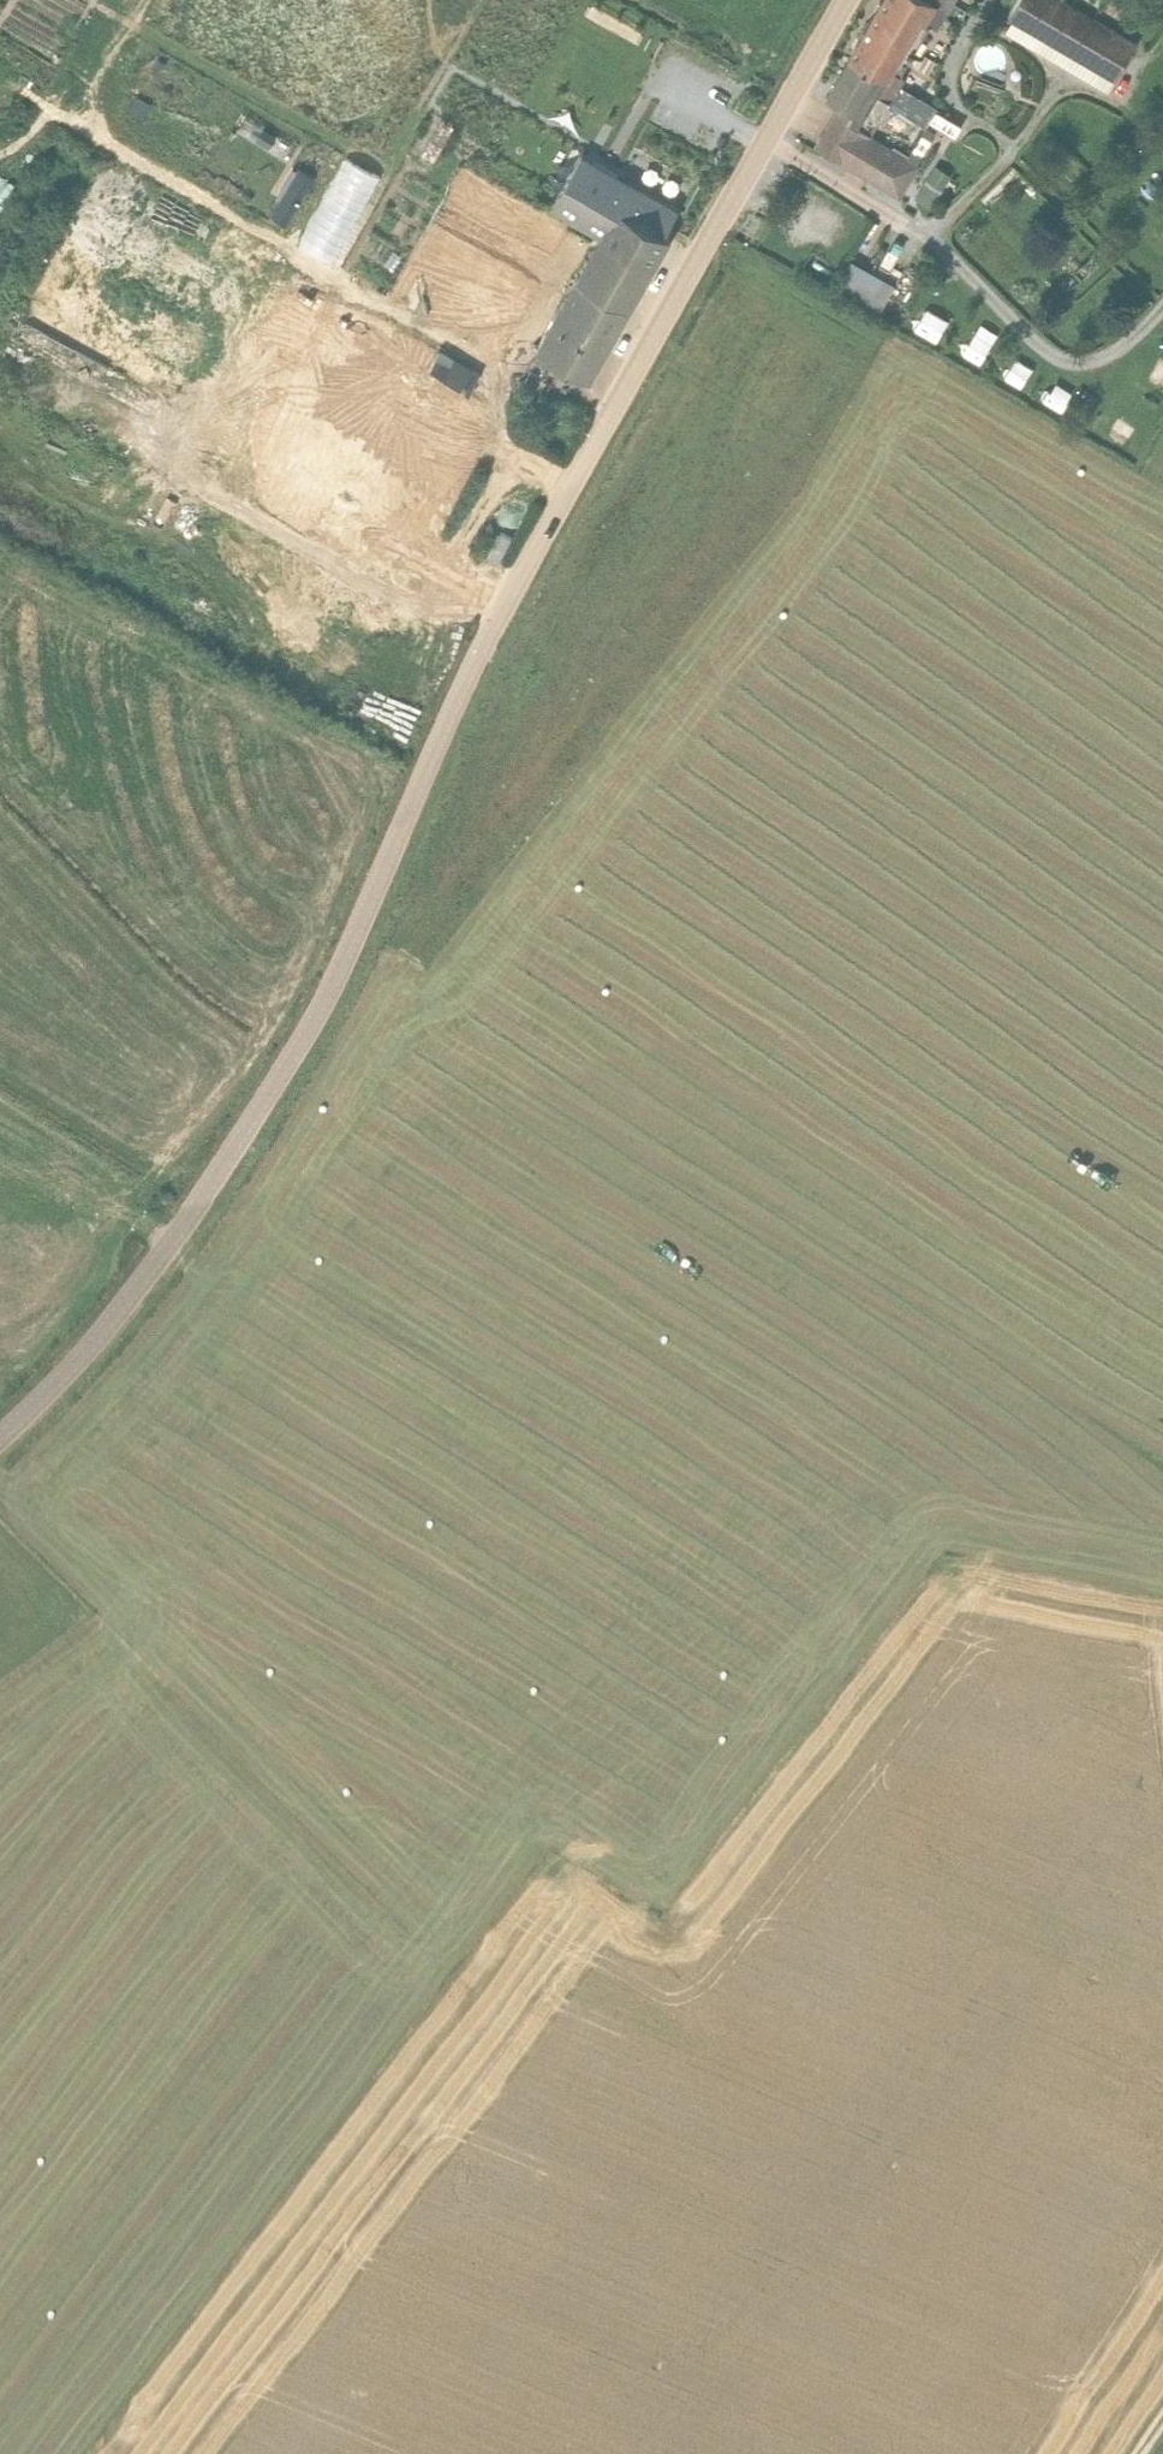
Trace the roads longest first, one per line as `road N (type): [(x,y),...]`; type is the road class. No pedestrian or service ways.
road 1 (tertiary): [(0,1438),(145,1277),(314,1020),(490,631),(845,0)]

